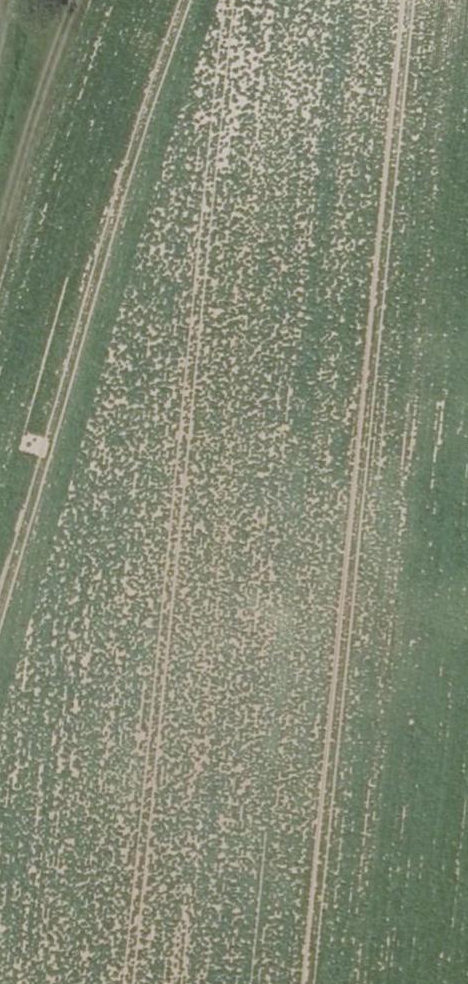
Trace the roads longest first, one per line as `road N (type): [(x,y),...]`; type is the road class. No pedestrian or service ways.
road 1 (track): [(0,283),(84,0)]

